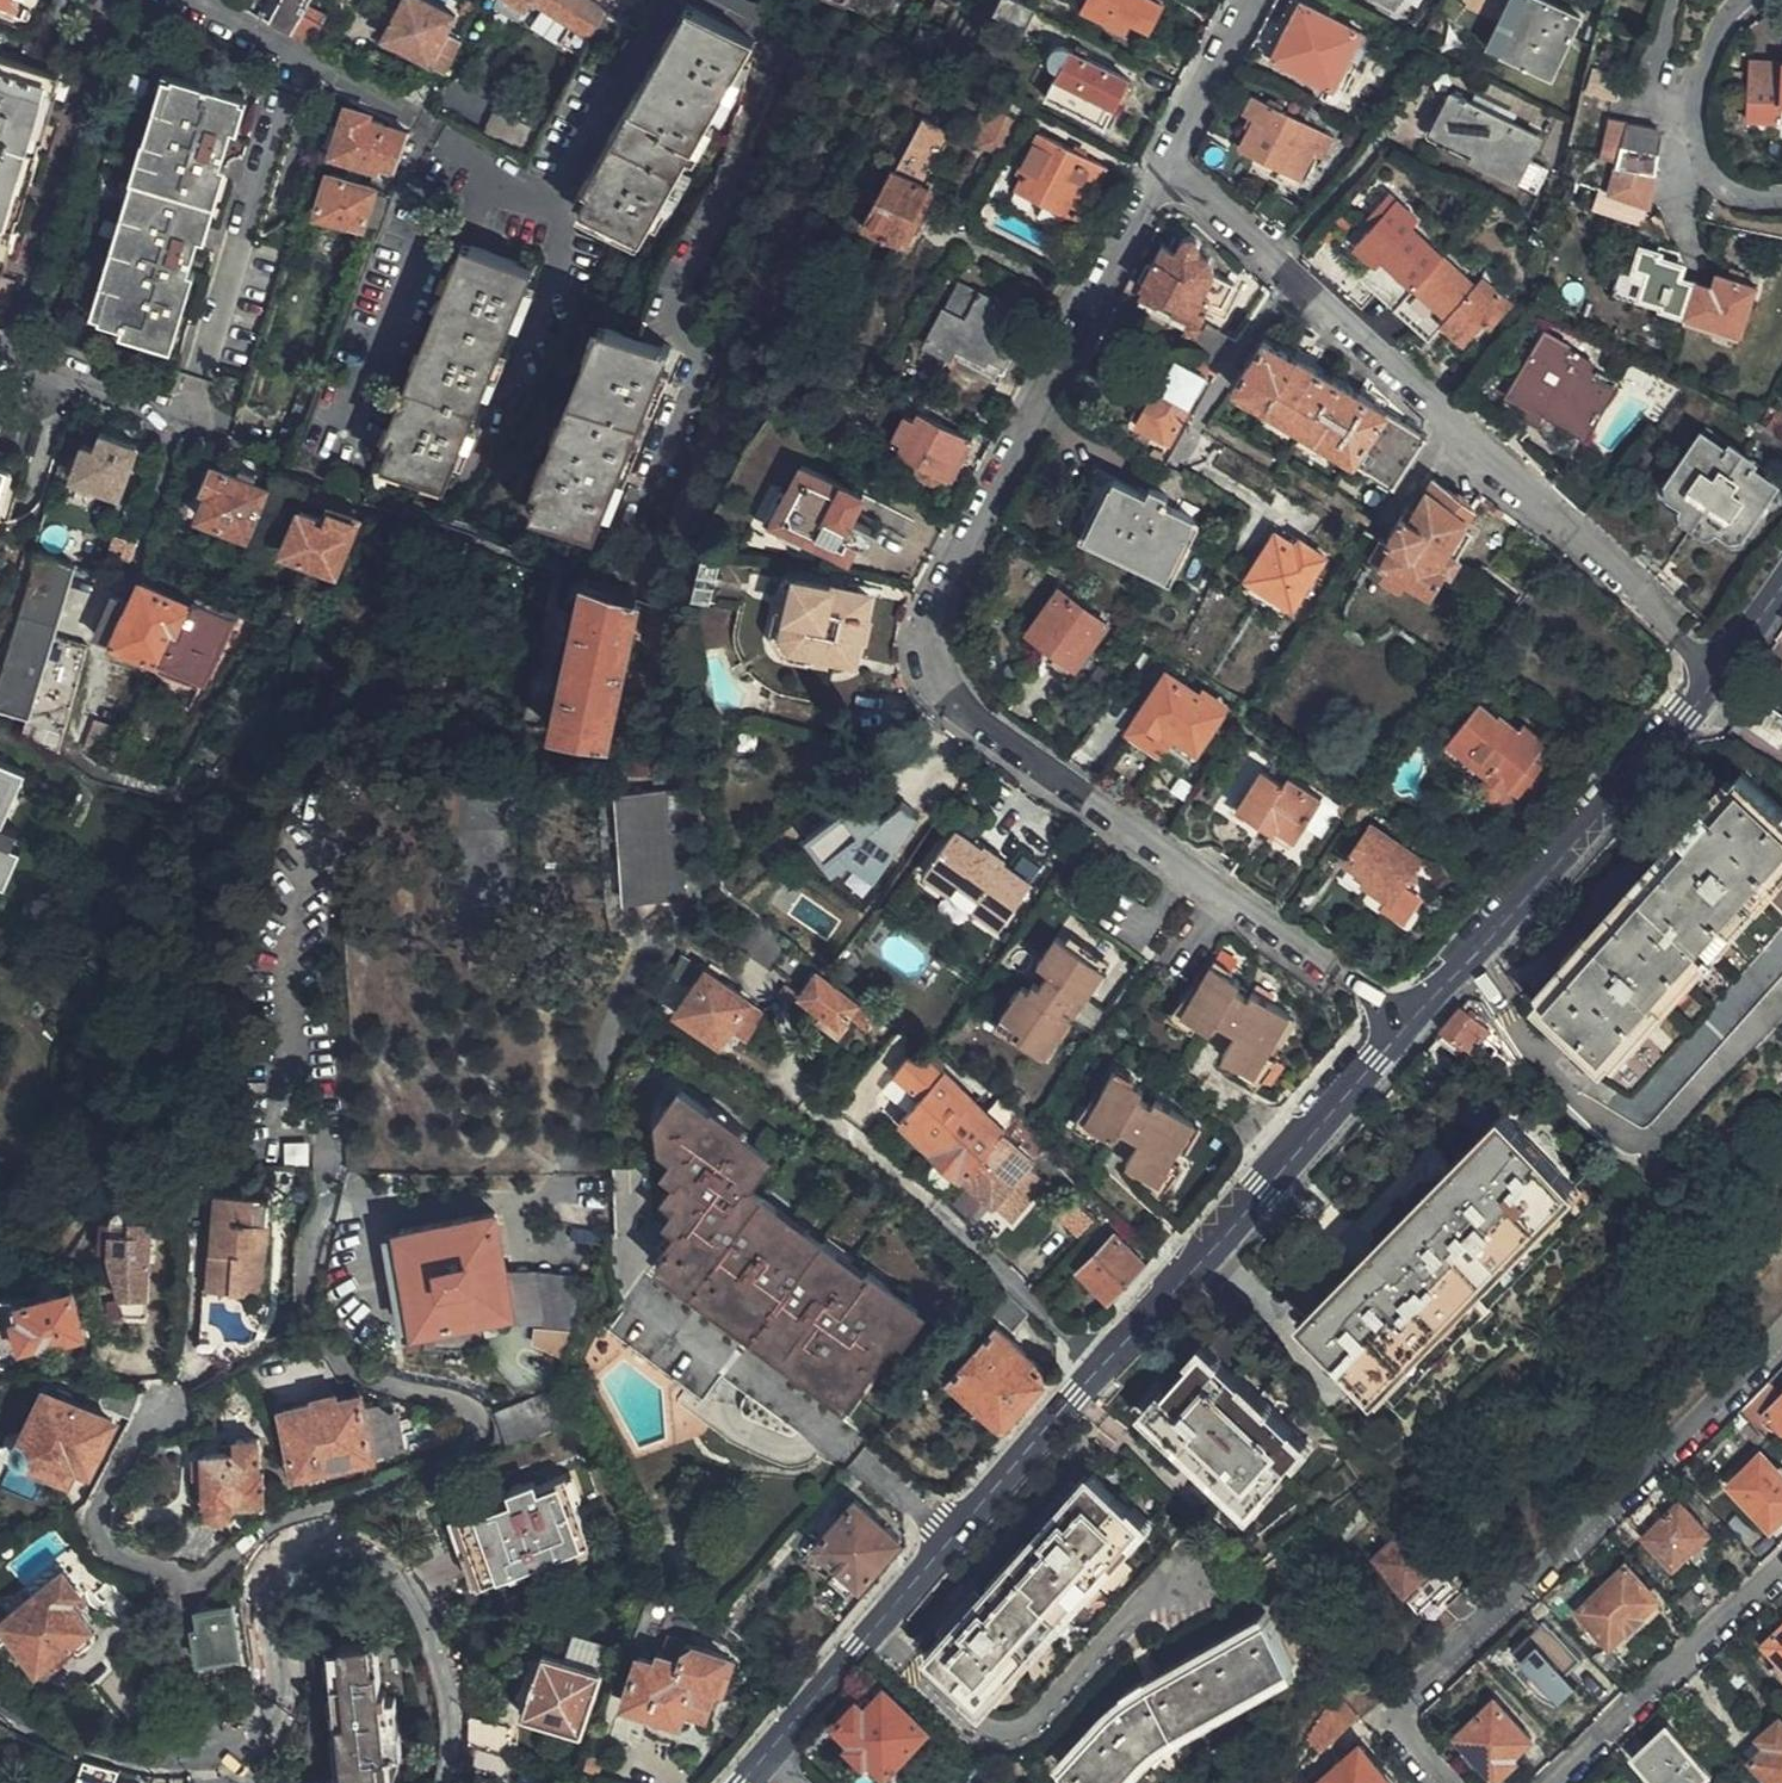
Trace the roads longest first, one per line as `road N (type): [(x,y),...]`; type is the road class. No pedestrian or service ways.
road 1 (residential): [(1407,1021),(954,710),(930,664),(939,599),(1163,175)]
road 2 (residential): [(0,1693),(56,1728),(134,1753),(212,1760),(269,1726),(271,1579),(297,1555),(352,1548),(393,1563),(426,1608),(458,1694),(454,1782)]
road 3 (residential): [(1163,175),(1622,573),(1722,672)]
road 4 (residential): [(1442,1782),(1384,1722),(1781,1335)]
road 5 (tertiary): [(761,1764),(1107,1356)]
road 6 (tertiary): [(1407,1021),(1722,672)]
road 7 (tertiary): [(1107,1356),(1407,1021)]
road 8 (residential): [(1544,1782),(1781,1560)]
road 9 (residential): [(1107,1356),(897,1163)]
road 10 (residential): [(196,0),(422,124)]
road 11 (residential): [(1163,175),(1252,0)]
road 12 (residential): [(0,336),(173,416)]

